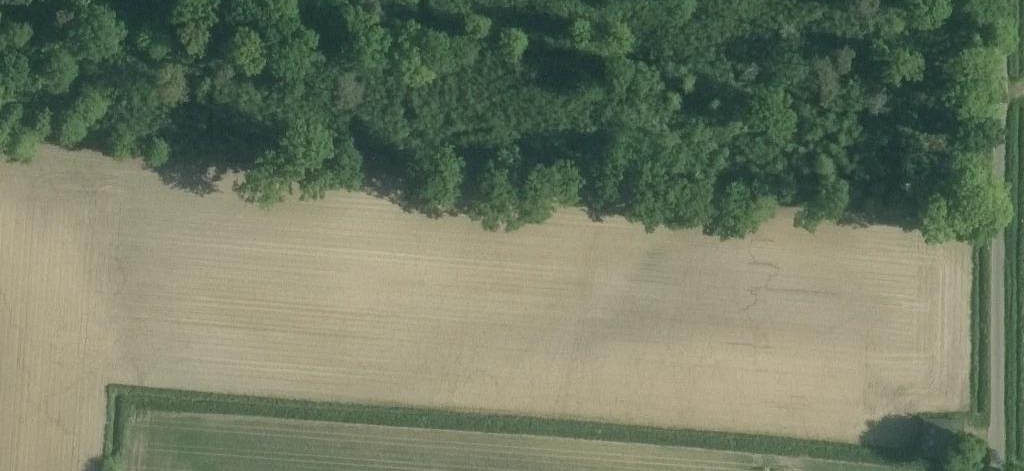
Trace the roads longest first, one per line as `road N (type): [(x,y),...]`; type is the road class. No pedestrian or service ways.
road 1 (unclassified): [(991,470),(1005,0)]

